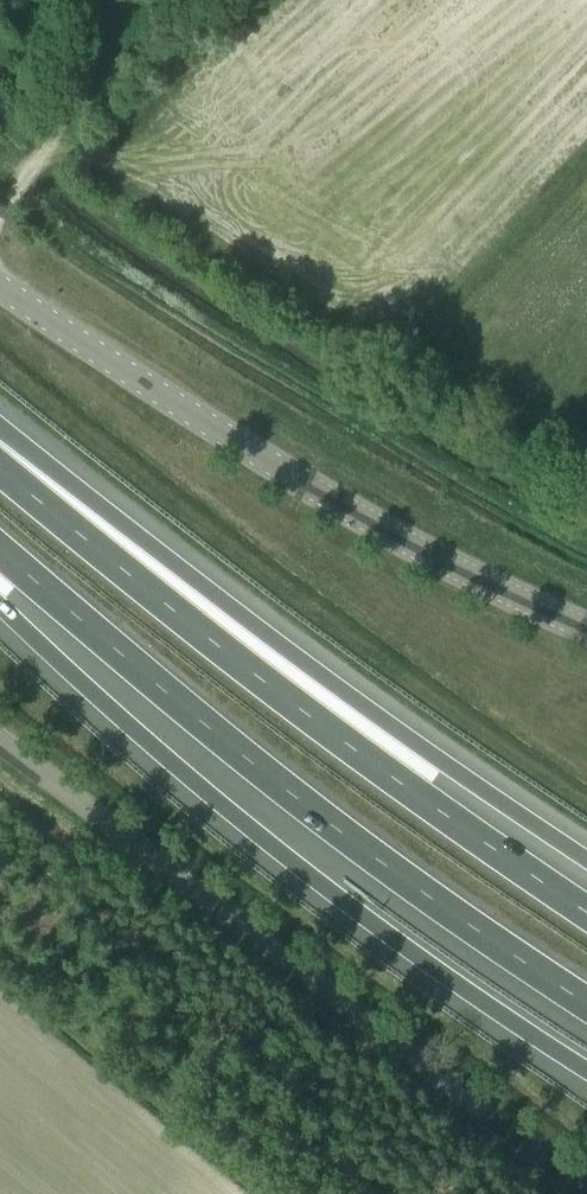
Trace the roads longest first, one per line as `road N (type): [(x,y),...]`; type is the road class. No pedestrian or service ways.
road 1 (motorway): [(0,606),(258,833),(586,1068)]
road 2 (motorway): [(0,550),(274,780),(586,1004)]
road 3 (tertiary): [(586,1191),(0,740)]
road 4 (motorway): [(586,906),(408,783),(0,466)]
road 5 (motorway): [(586,857),(0,458)]
road 6 (tertiary): [(586,624),(284,468),(0,280)]
road 7 (track): [(0,223),(57,146),(91,0)]

